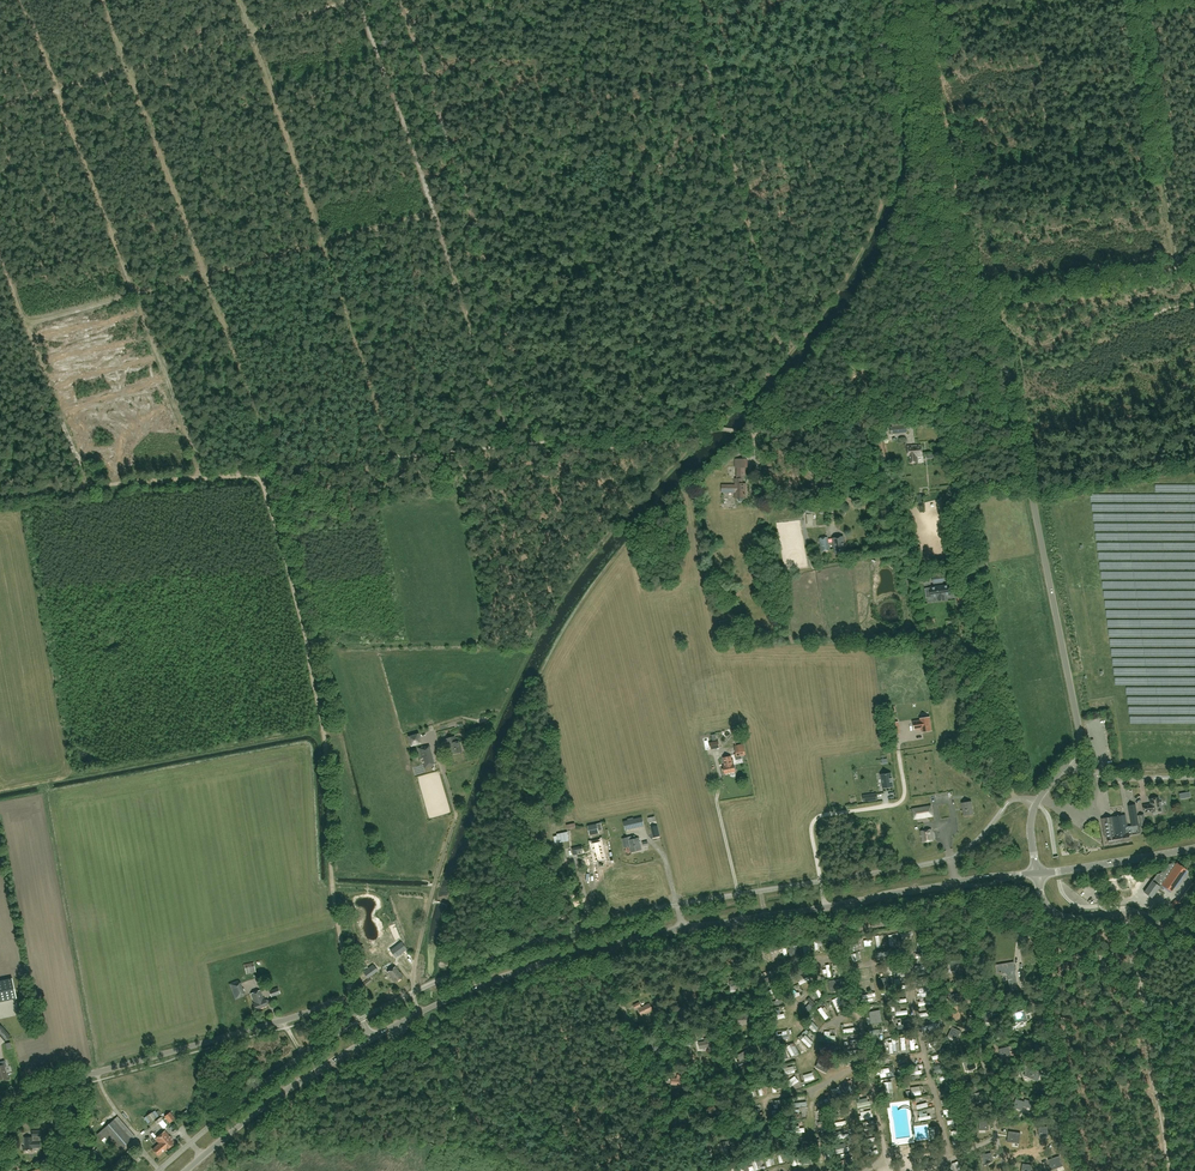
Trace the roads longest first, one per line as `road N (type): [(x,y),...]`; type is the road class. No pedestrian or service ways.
road 1 (unclassified): [(1068,763),(1079,729),(1013,398),(1003,351),(944,200),(911,0)]
road 2 (track): [(264,472),(322,720),(346,1002)]
road 3 (track): [(711,427),(617,447),(543,442),(264,472)]
road 4 (unclassified): [(0,1097),(337,1001),(355,1009),(371,1038)]
road 5 (track): [(1023,394),(754,431),(711,427)]
road 6 (track): [(663,1146),(746,1119),(698,926)]
road 7 (tertiary): [(371,1038),(498,979),(598,948)]
road 8 (track): [(1129,937),(1171,1170)]
road 9 (tertiary): [(186,1170),(290,1087),(371,1038)]
road 10 (unclassified): [(1194,932),(1127,913),(1059,916),(1045,902),(1038,874)]
road 11 (track): [(264,472),(86,488)]
road 12 (track): [(622,1001),(670,1170)]
road 13 (tertiary): [(1038,874),(1194,849)]
road 14 (track): [(1194,267),(1042,286)]
road 15 (track): [(1178,268),(1156,121)]
road 16 (tertiary): [(825,907),(954,885)]
road 17 (unclassified): [(1068,763),(1104,778),(1194,778)]
road 18 (track): [(1038,0),(1047,126)]
road 19 (track): [(1156,121),(1136,0)]

